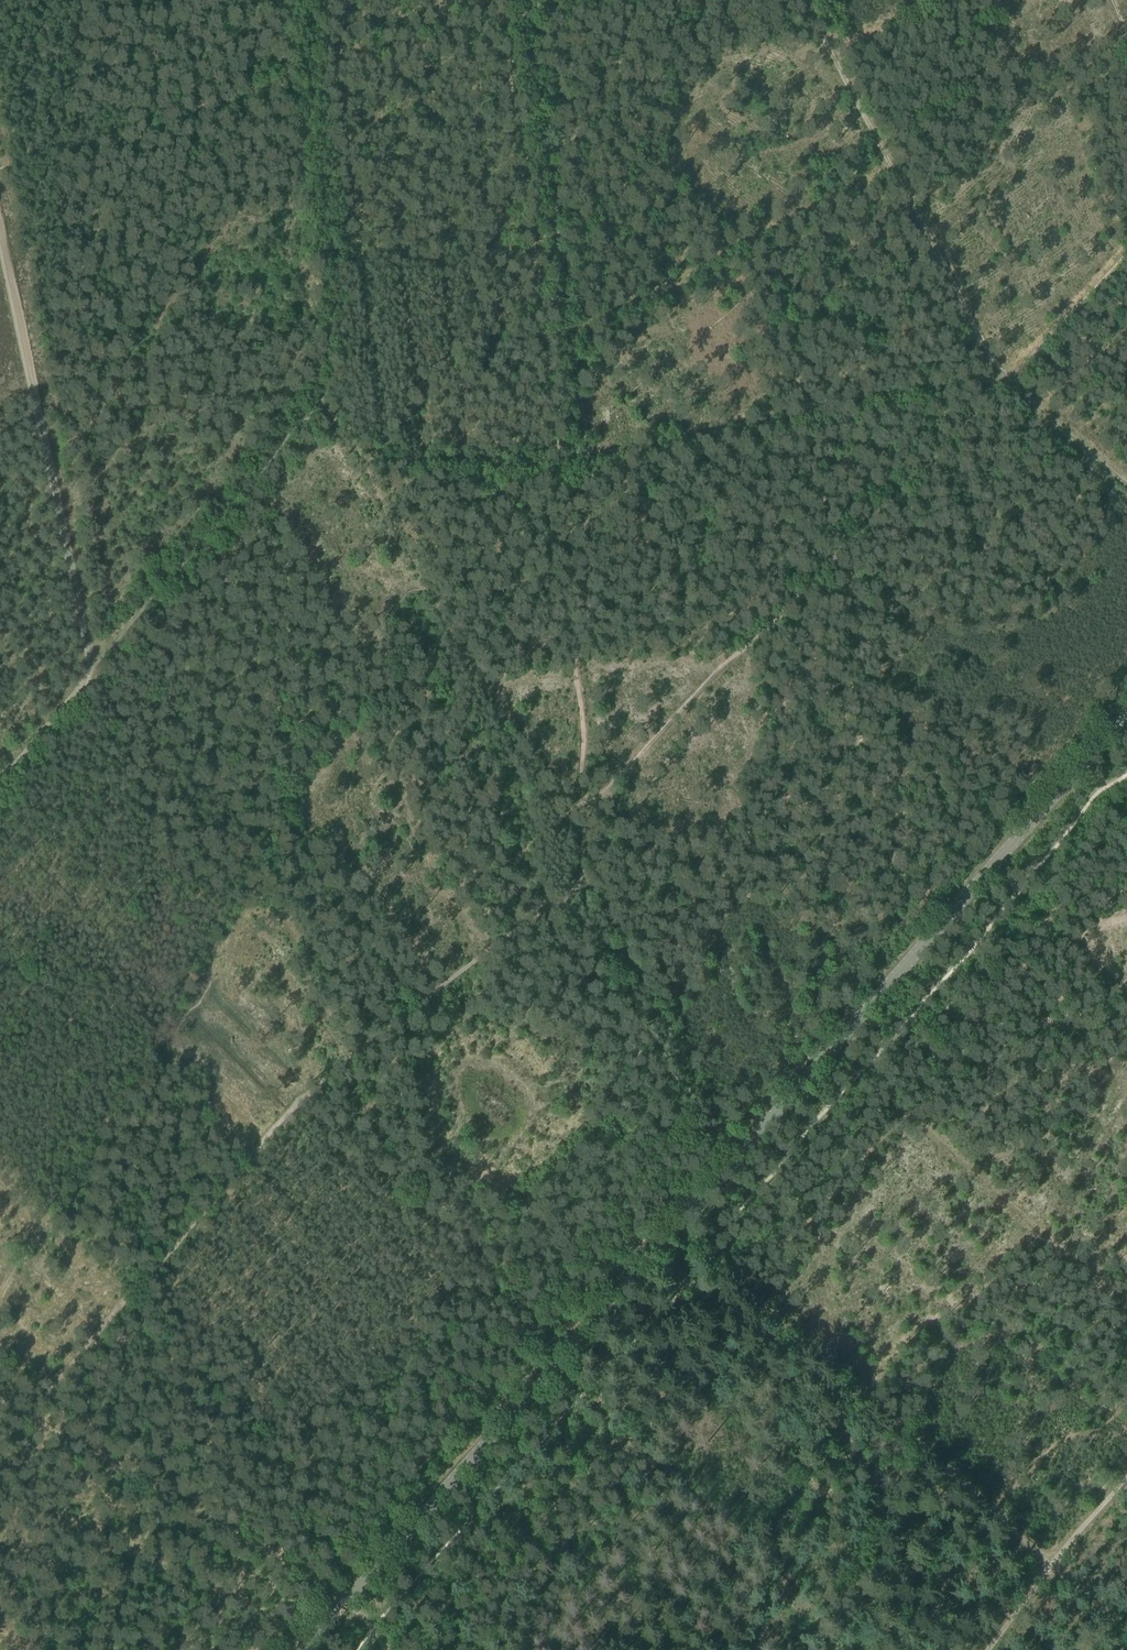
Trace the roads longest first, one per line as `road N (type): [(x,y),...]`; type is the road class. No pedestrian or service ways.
road 1 (secondary): [(309,1649),(1126,693)]
road 2 (track): [(585,812),(992,373),(669,445)]
road 3 (track): [(565,834),(582,864),(424,984),(320,1083),(131,1301),(44,1419)]
road 4 (track): [(202,938),(424,560),(565,834)]
road 5 (track): [(9,771),(333,389),(334,292)]
road 6 (track): [(0,210),(99,660)]
road 7 (track): [(989,1508),(674,1224)]
road 8 (track): [(44,1419),(336,1576),(368,1581),(373,1631)]
road 9 (track): [(588,453),(585,812)]
road 10 (track): [(0,1292),(139,1047)]
road 11 (track): [(588,453),(553,174)]
road 12 (track): [(981,1649),(1126,1479)]
road 13 (track): [(553,174),(606,88),(642,0)]
road 14 (track): [(1126,233),(992,373)]
road 15 (track): [(989,1508),(1126,1627)]
road 16 (track): [(553,174),(528,15)]
road 17 (track): [(139,1047),(202,938)]

